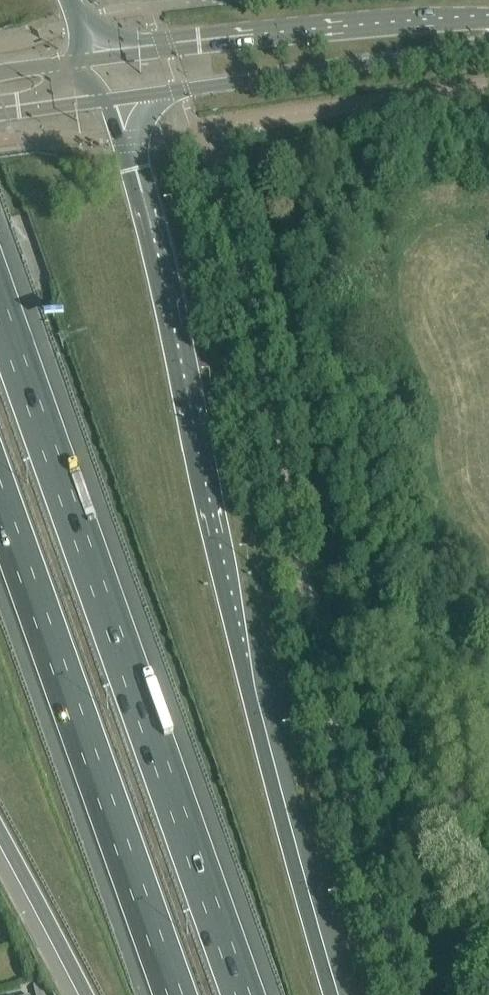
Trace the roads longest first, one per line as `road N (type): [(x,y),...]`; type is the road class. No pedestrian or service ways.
road 1 (unclassified): [(397,994),(332,760),(223,163),(253,119),(488,85)]
road 2 (motorway): [(332,994),(239,659),(147,234),(104,100)]
road 3 (motorway): [(240,994),(0,311)]
road 4 (motorway): [(0,504),(173,994)]
road 5 (secondary): [(488,22),(424,19),(85,57)]
road 6 (secondary): [(104,100),(488,42)]
road 7 (motorway): [(0,835),(84,994)]

